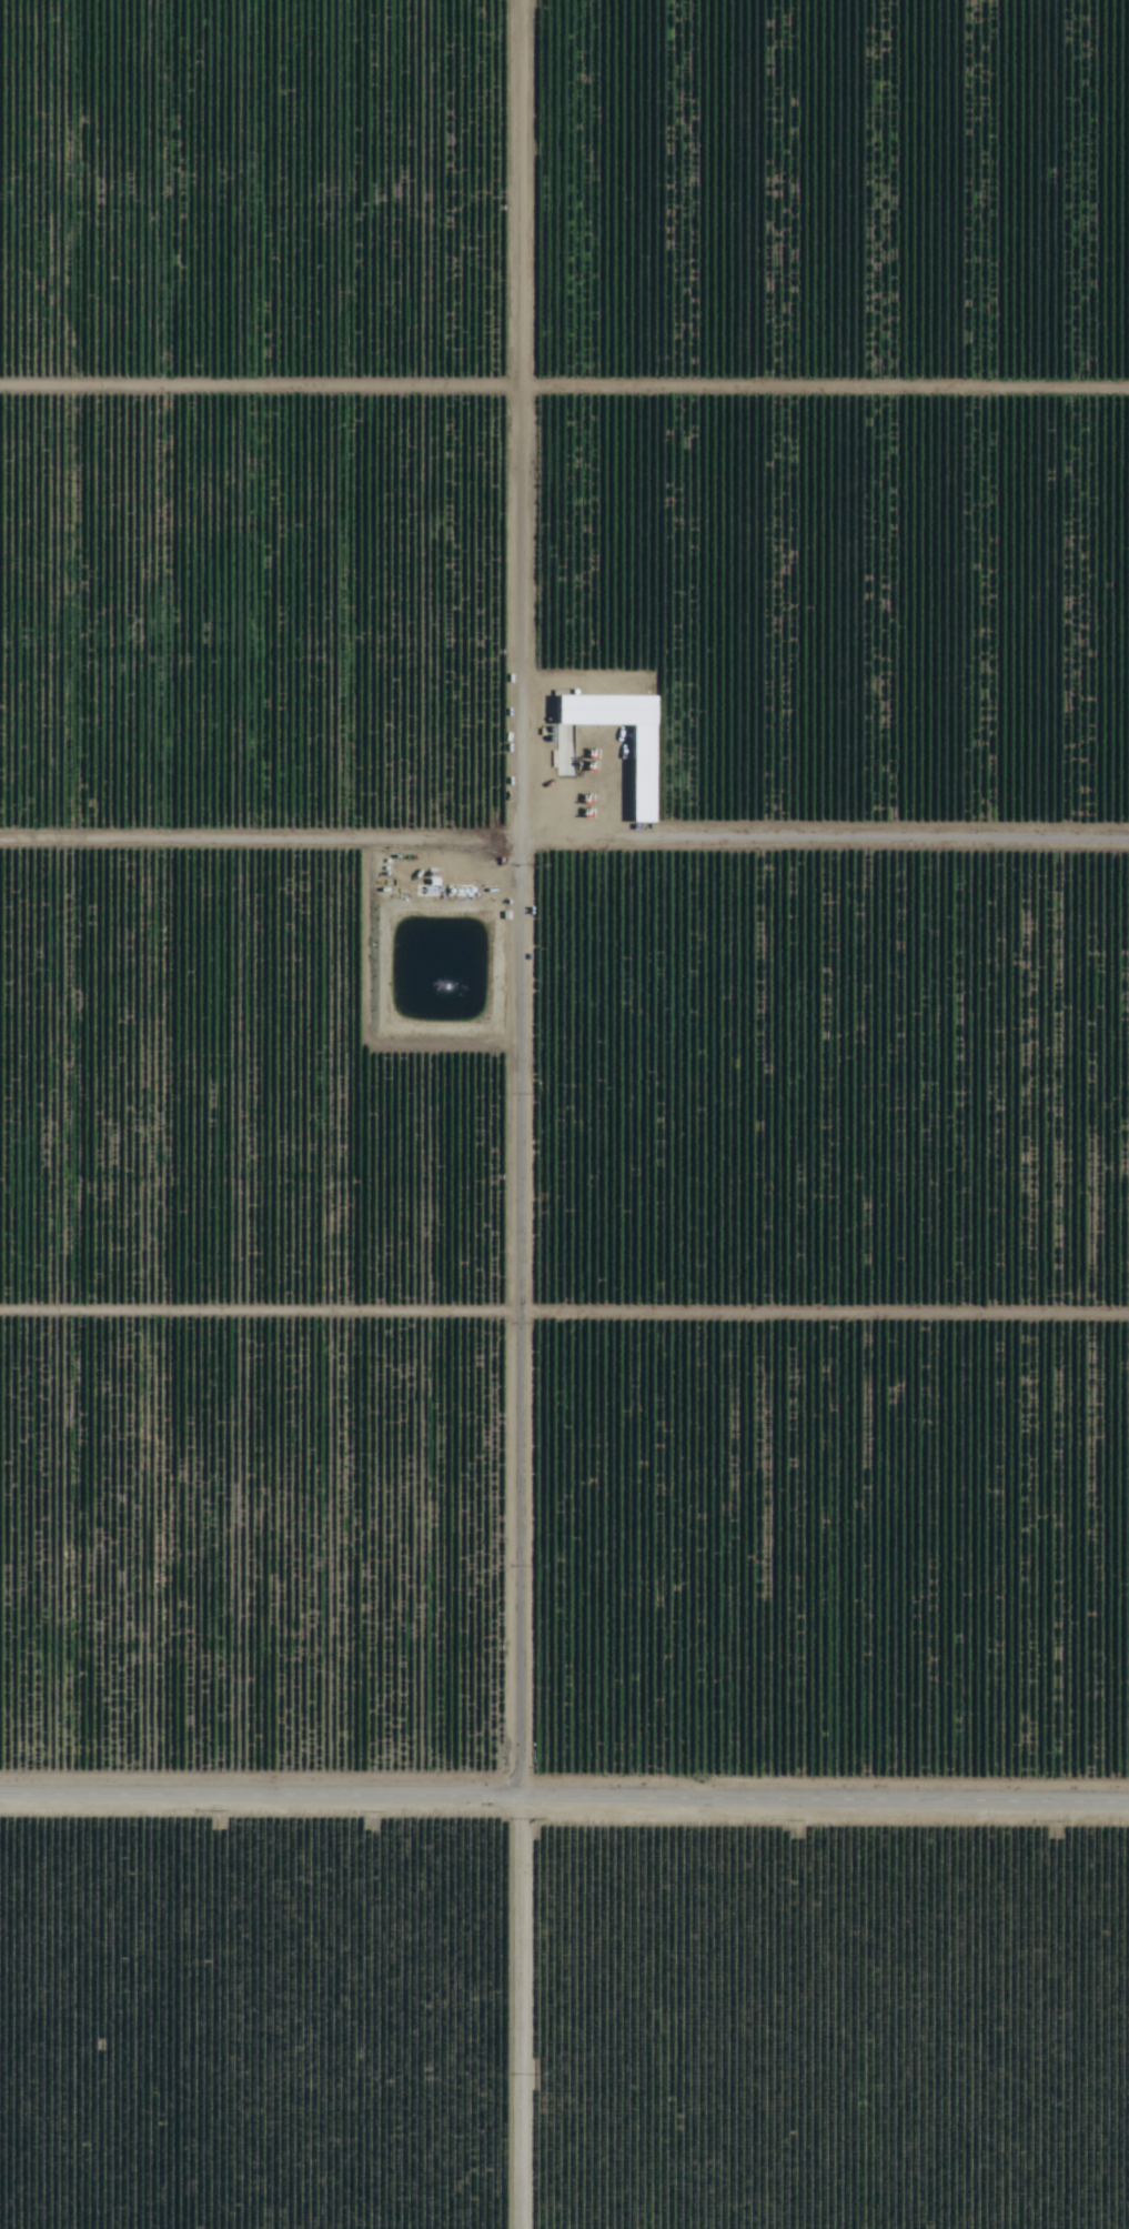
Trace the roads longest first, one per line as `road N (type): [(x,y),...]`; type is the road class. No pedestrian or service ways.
road 1 (residential): [(0,548),(332,559),(462,548),(523,512),(581,421),(647,361),(748,340),(787,363),(896,352),(1128,378)]
road 2 (residential): [(1128,1808),(0,1801)]
road 3 (residential): [(33,0),(60,31),(282,484),(349,556)]

